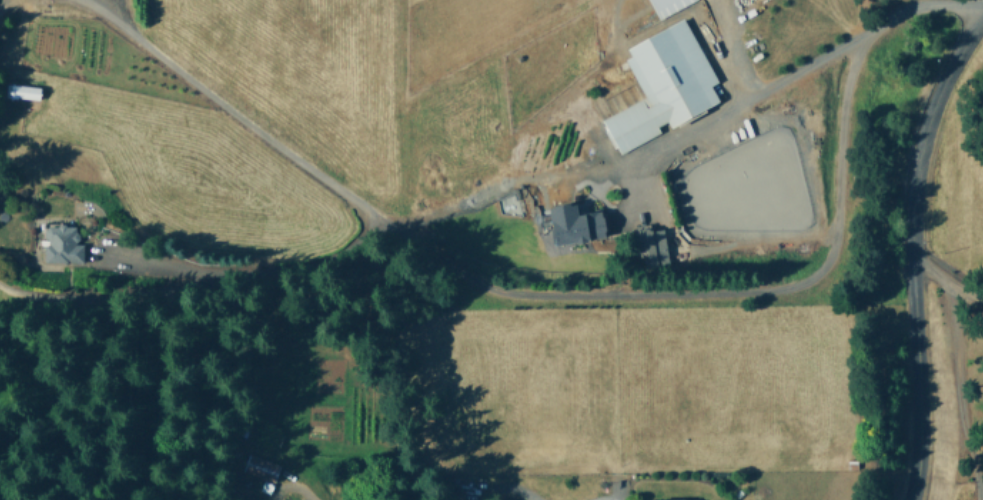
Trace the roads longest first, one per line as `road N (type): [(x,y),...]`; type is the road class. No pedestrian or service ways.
road 1 (residential): [(911,499),(918,429),(914,176),(950,65),(982,17)]

